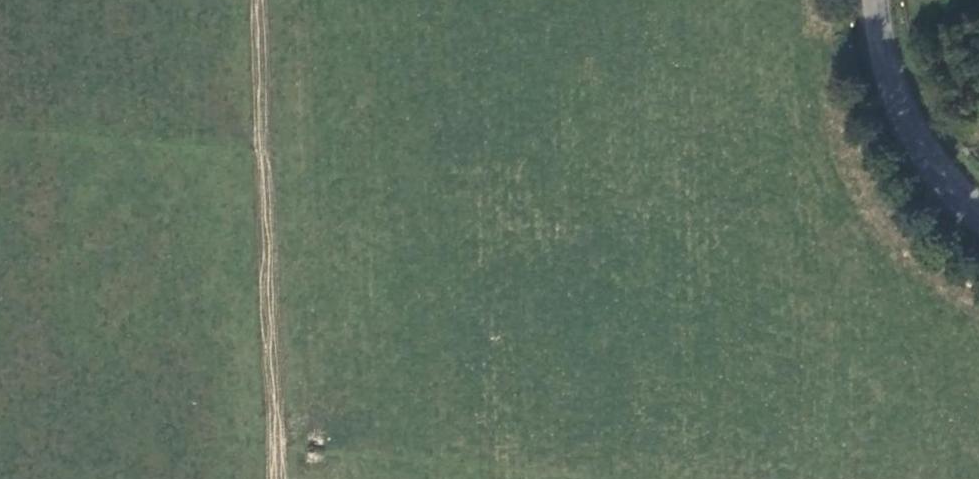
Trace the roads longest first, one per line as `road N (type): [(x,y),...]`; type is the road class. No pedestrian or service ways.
road 1 (tertiary): [(978,216),(948,182),(901,102),(878,0)]

